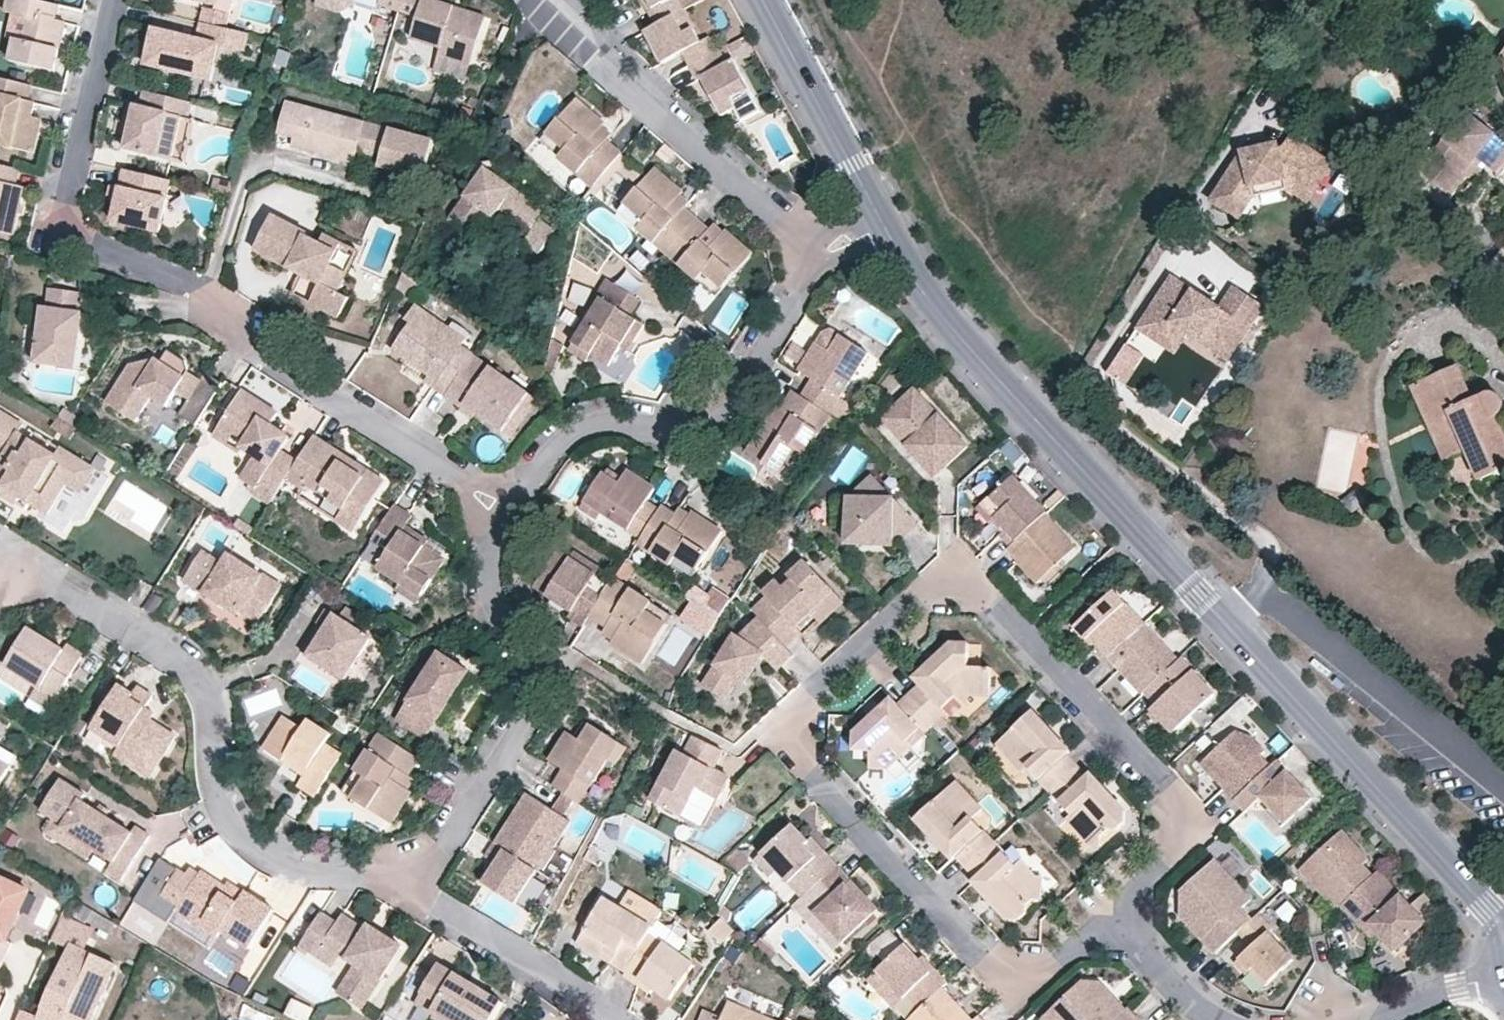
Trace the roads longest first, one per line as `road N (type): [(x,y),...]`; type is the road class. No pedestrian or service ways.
road 1 (residential): [(1107,922),(1170,857),(1173,818),(1158,774),(954,569),(819,684),(796,725),(815,772),(1001,974),(1043,975)]
road 2 (residential): [(1503,922),(937,316),(876,225)]
road 3 (residential): [(507,507),(229,324),(203,285),(88,244),(73,230),(65,188),(106,0)]
road 4 (residential): [(0,547),(182,657),(205,684),(220,778),(234,815),(263,849),(307,864),(397,863)]
road 5 (residential): [(507,507),(546,447),(574,427),(629,419),(660,427),(697,420),(719,403),(821,250)]
road 6 (residential): [(397,863),(447,832),(520,712),(526,671),(485,594),(482,561),(507,507)]
road 7 (residential): [(572,38),(821,250)]
road 8 (residential): [(397,863),(422,903),(541,970),(607,1019)]
road 9 (residential): [(876,225),(755,0)]
road 10 (residential): [(1107,922),(1196,1006),(1231,1019)]
road 11 (residential): [(1372,1019),(1494,979)]

